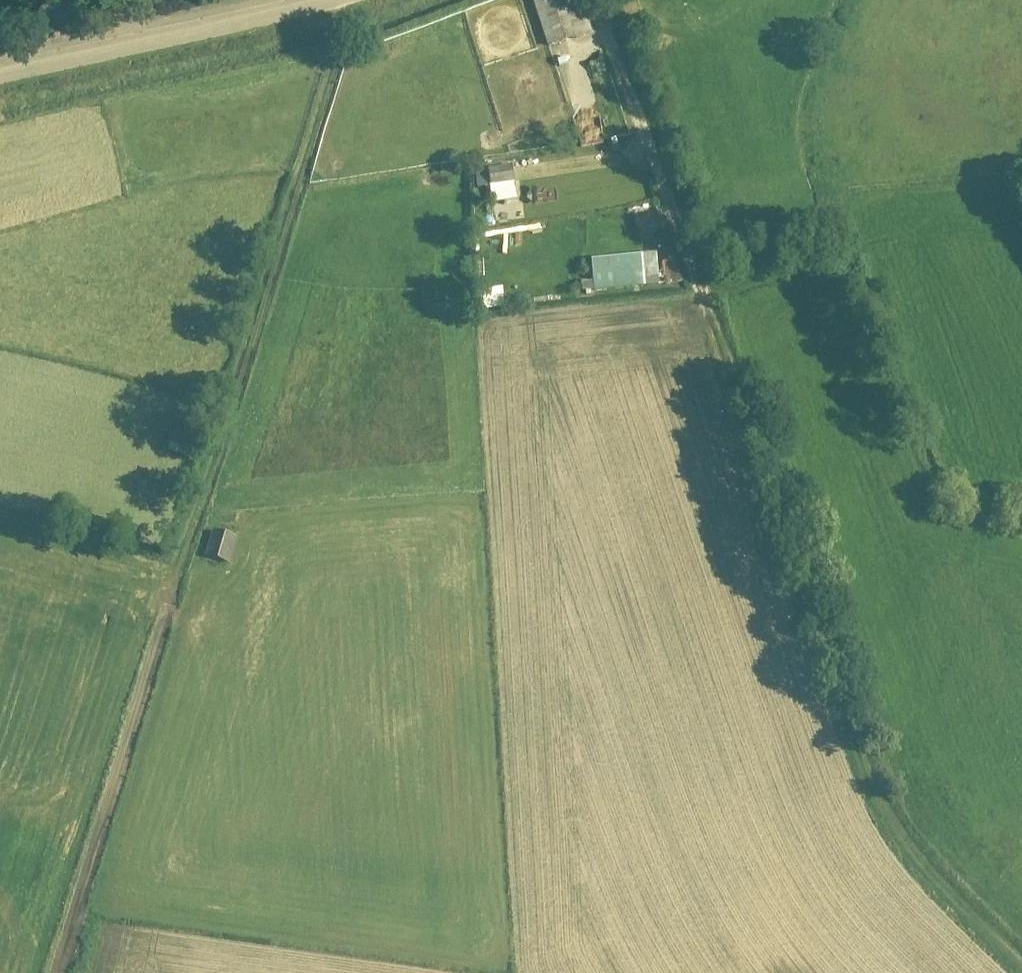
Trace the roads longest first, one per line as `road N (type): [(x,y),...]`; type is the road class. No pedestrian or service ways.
road 1 (residential): [(309,0),(0,75)]

